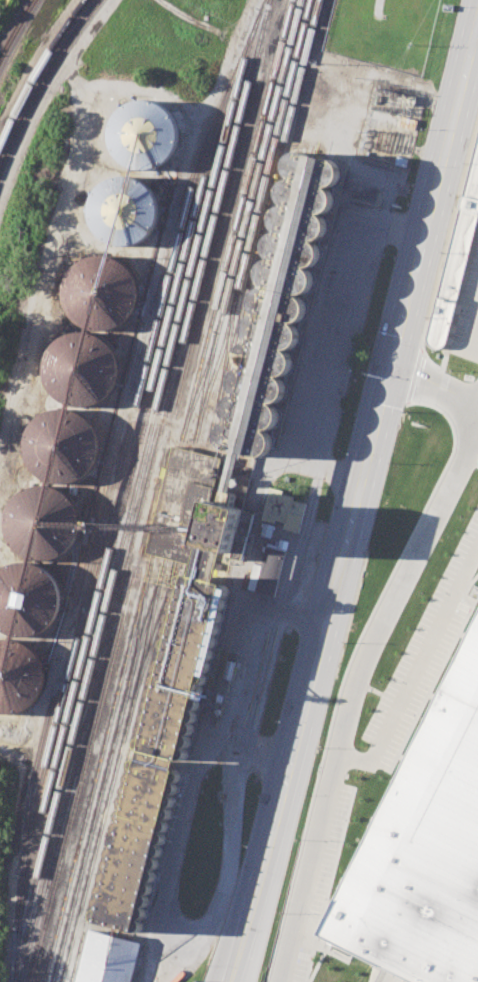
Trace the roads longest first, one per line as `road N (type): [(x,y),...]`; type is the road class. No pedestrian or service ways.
road 1 (tertiary): [(306,704),(477,23)]
road 2 (tertiary): [(229,981),(306,704)]

